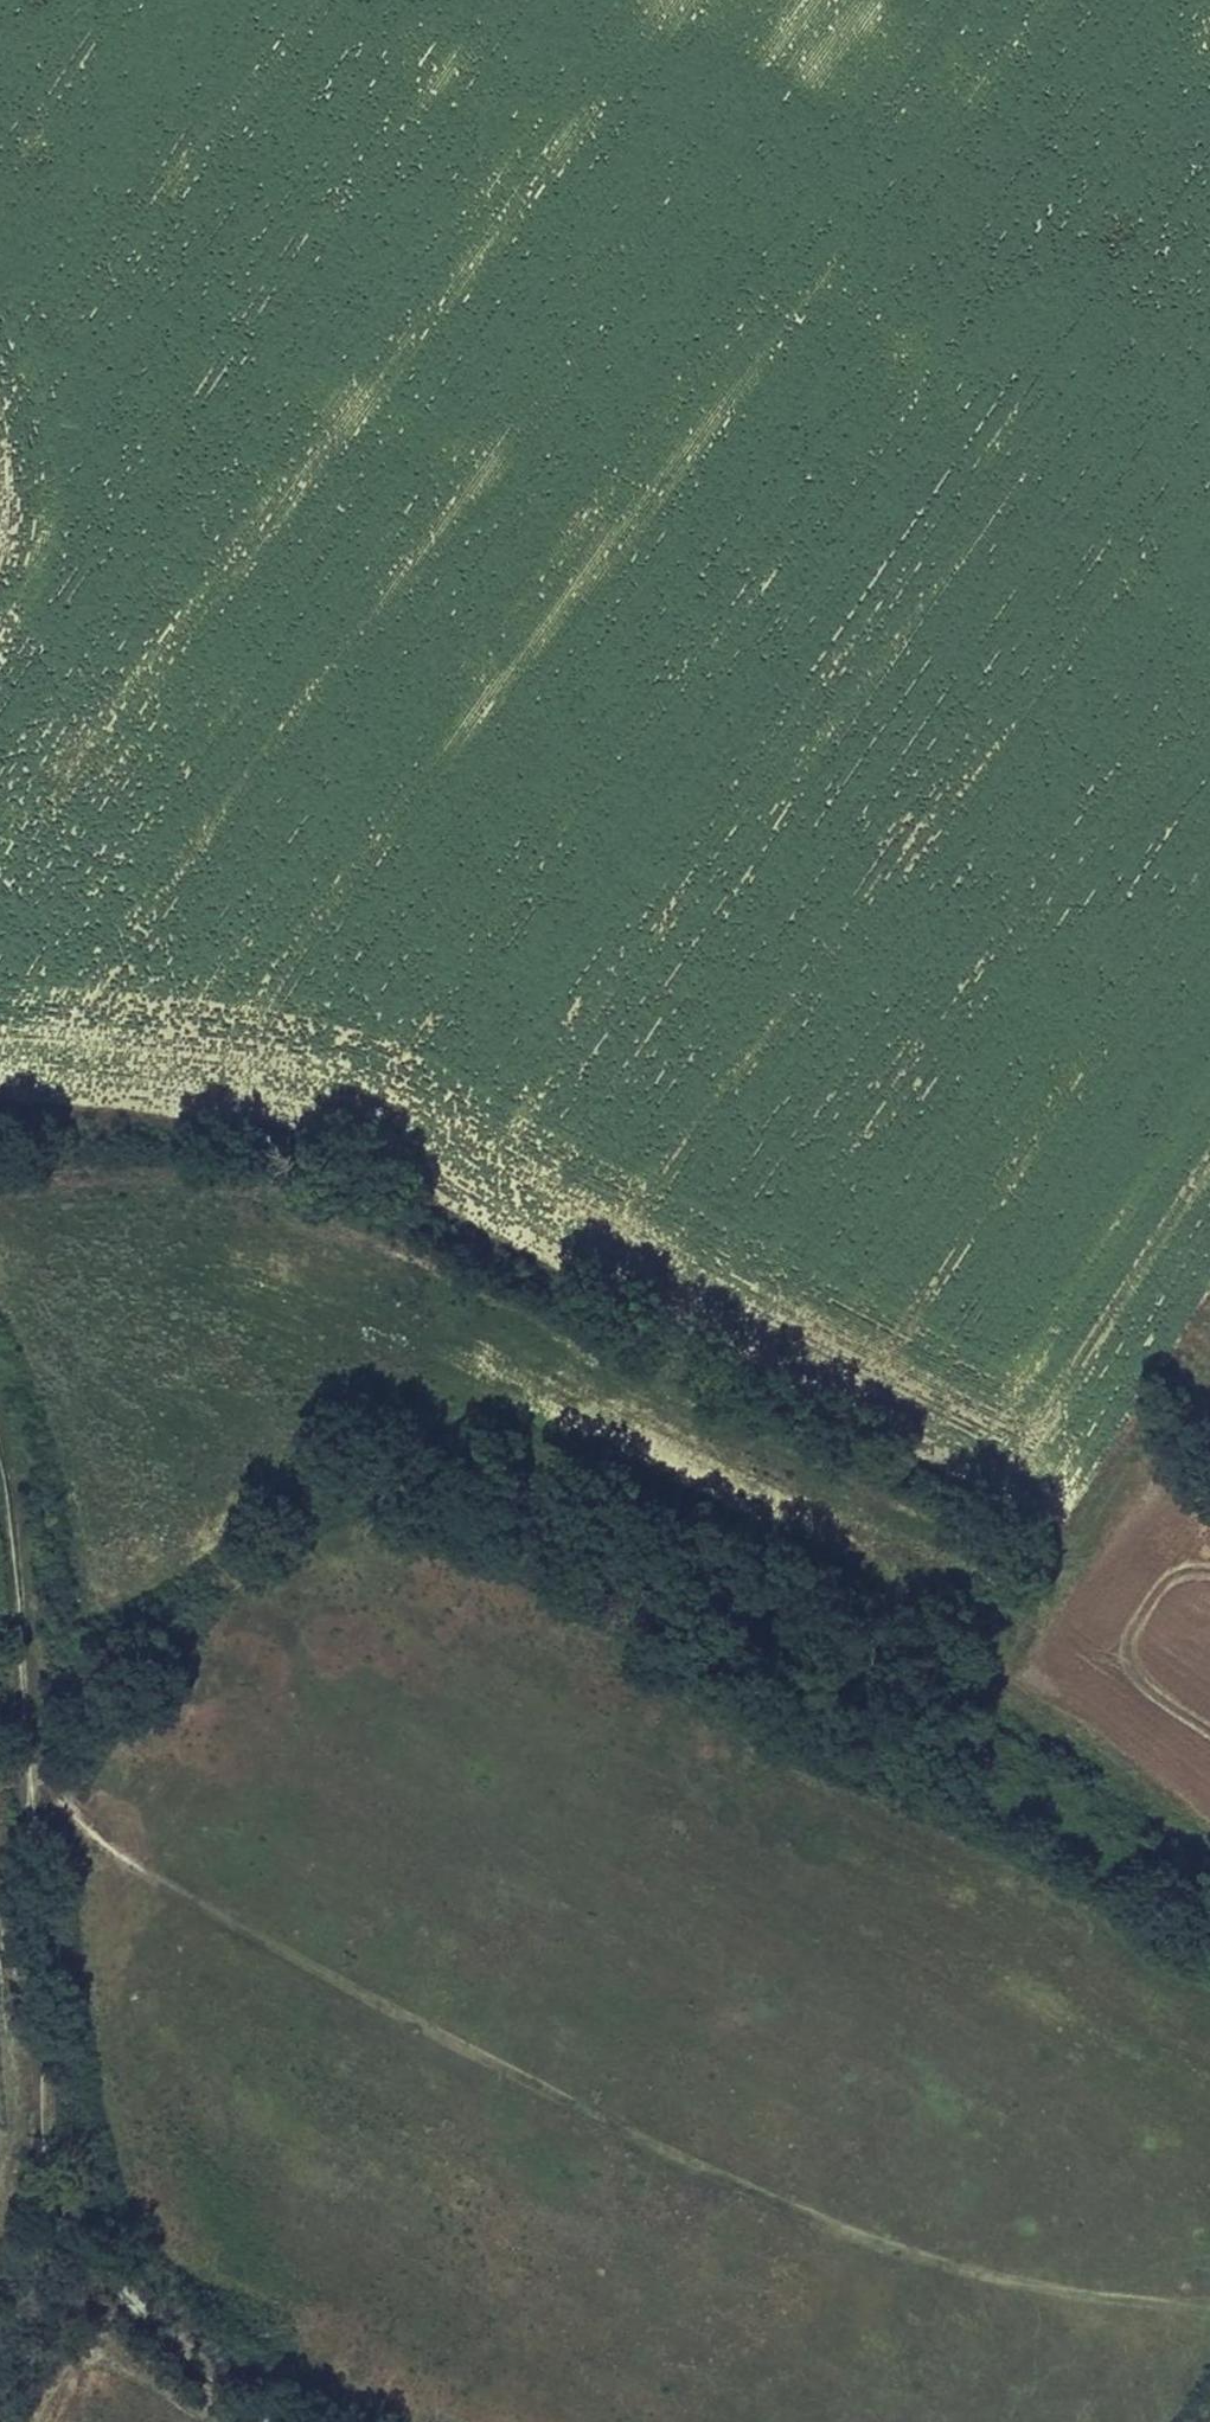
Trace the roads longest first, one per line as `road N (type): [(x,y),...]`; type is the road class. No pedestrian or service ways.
road 1 (track): [(0,1470),(19,1553),(51,1925),(48,2129),(93,2269),(230,2389),(291,2421)]
road 2 (track): [(1209,1320),(1016,1611),(997,1681),(1209,1838)]

